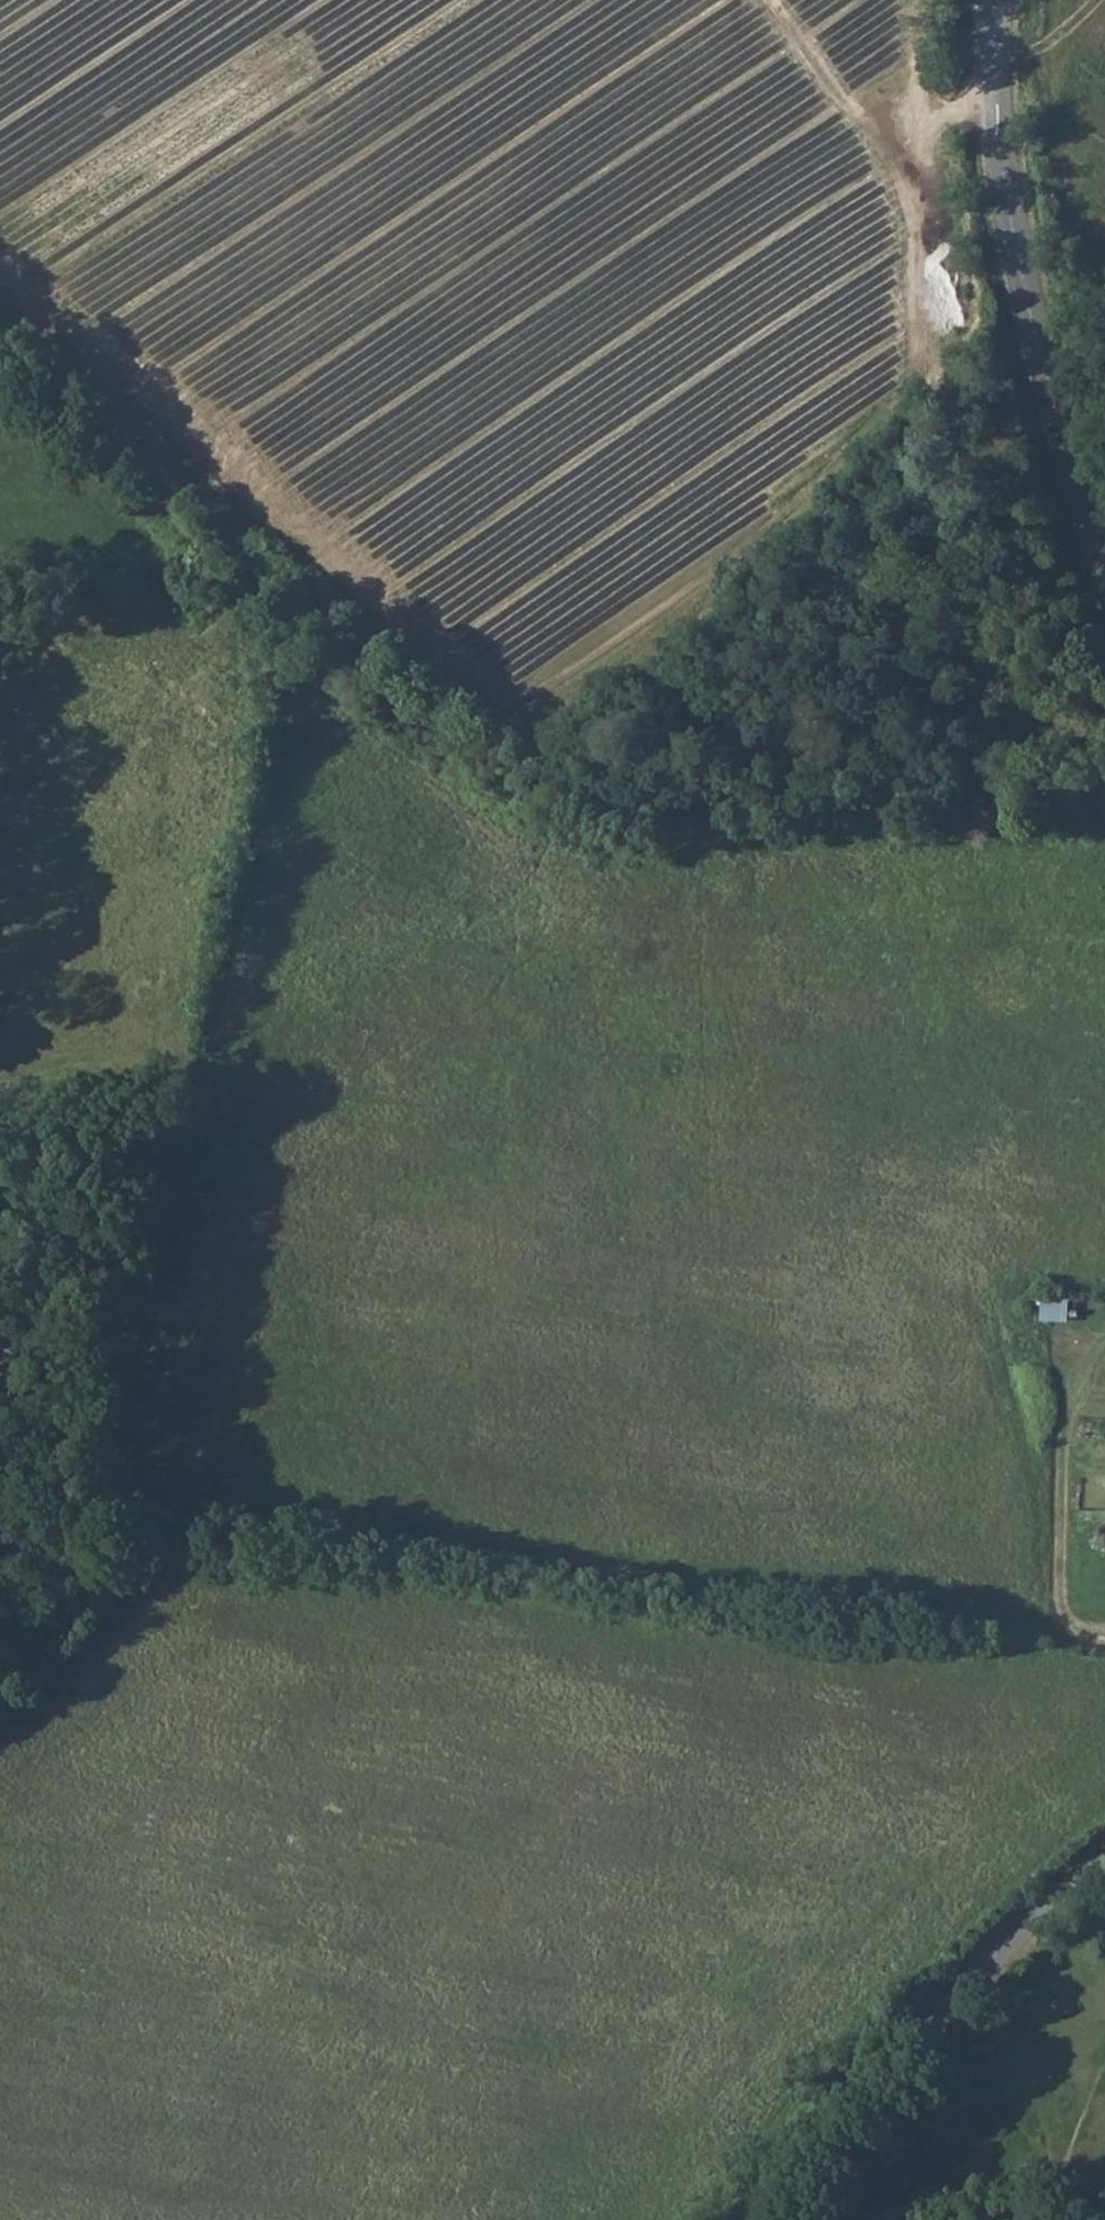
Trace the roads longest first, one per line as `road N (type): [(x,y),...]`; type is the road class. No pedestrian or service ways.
road 1 (tertiary): [(1104,561),(1057,415),(1019,248),(996,91),(996,0)]
road 2 (unclassified): [(1104,1849),(1034,1887),(825,2113),(751,2219)]

